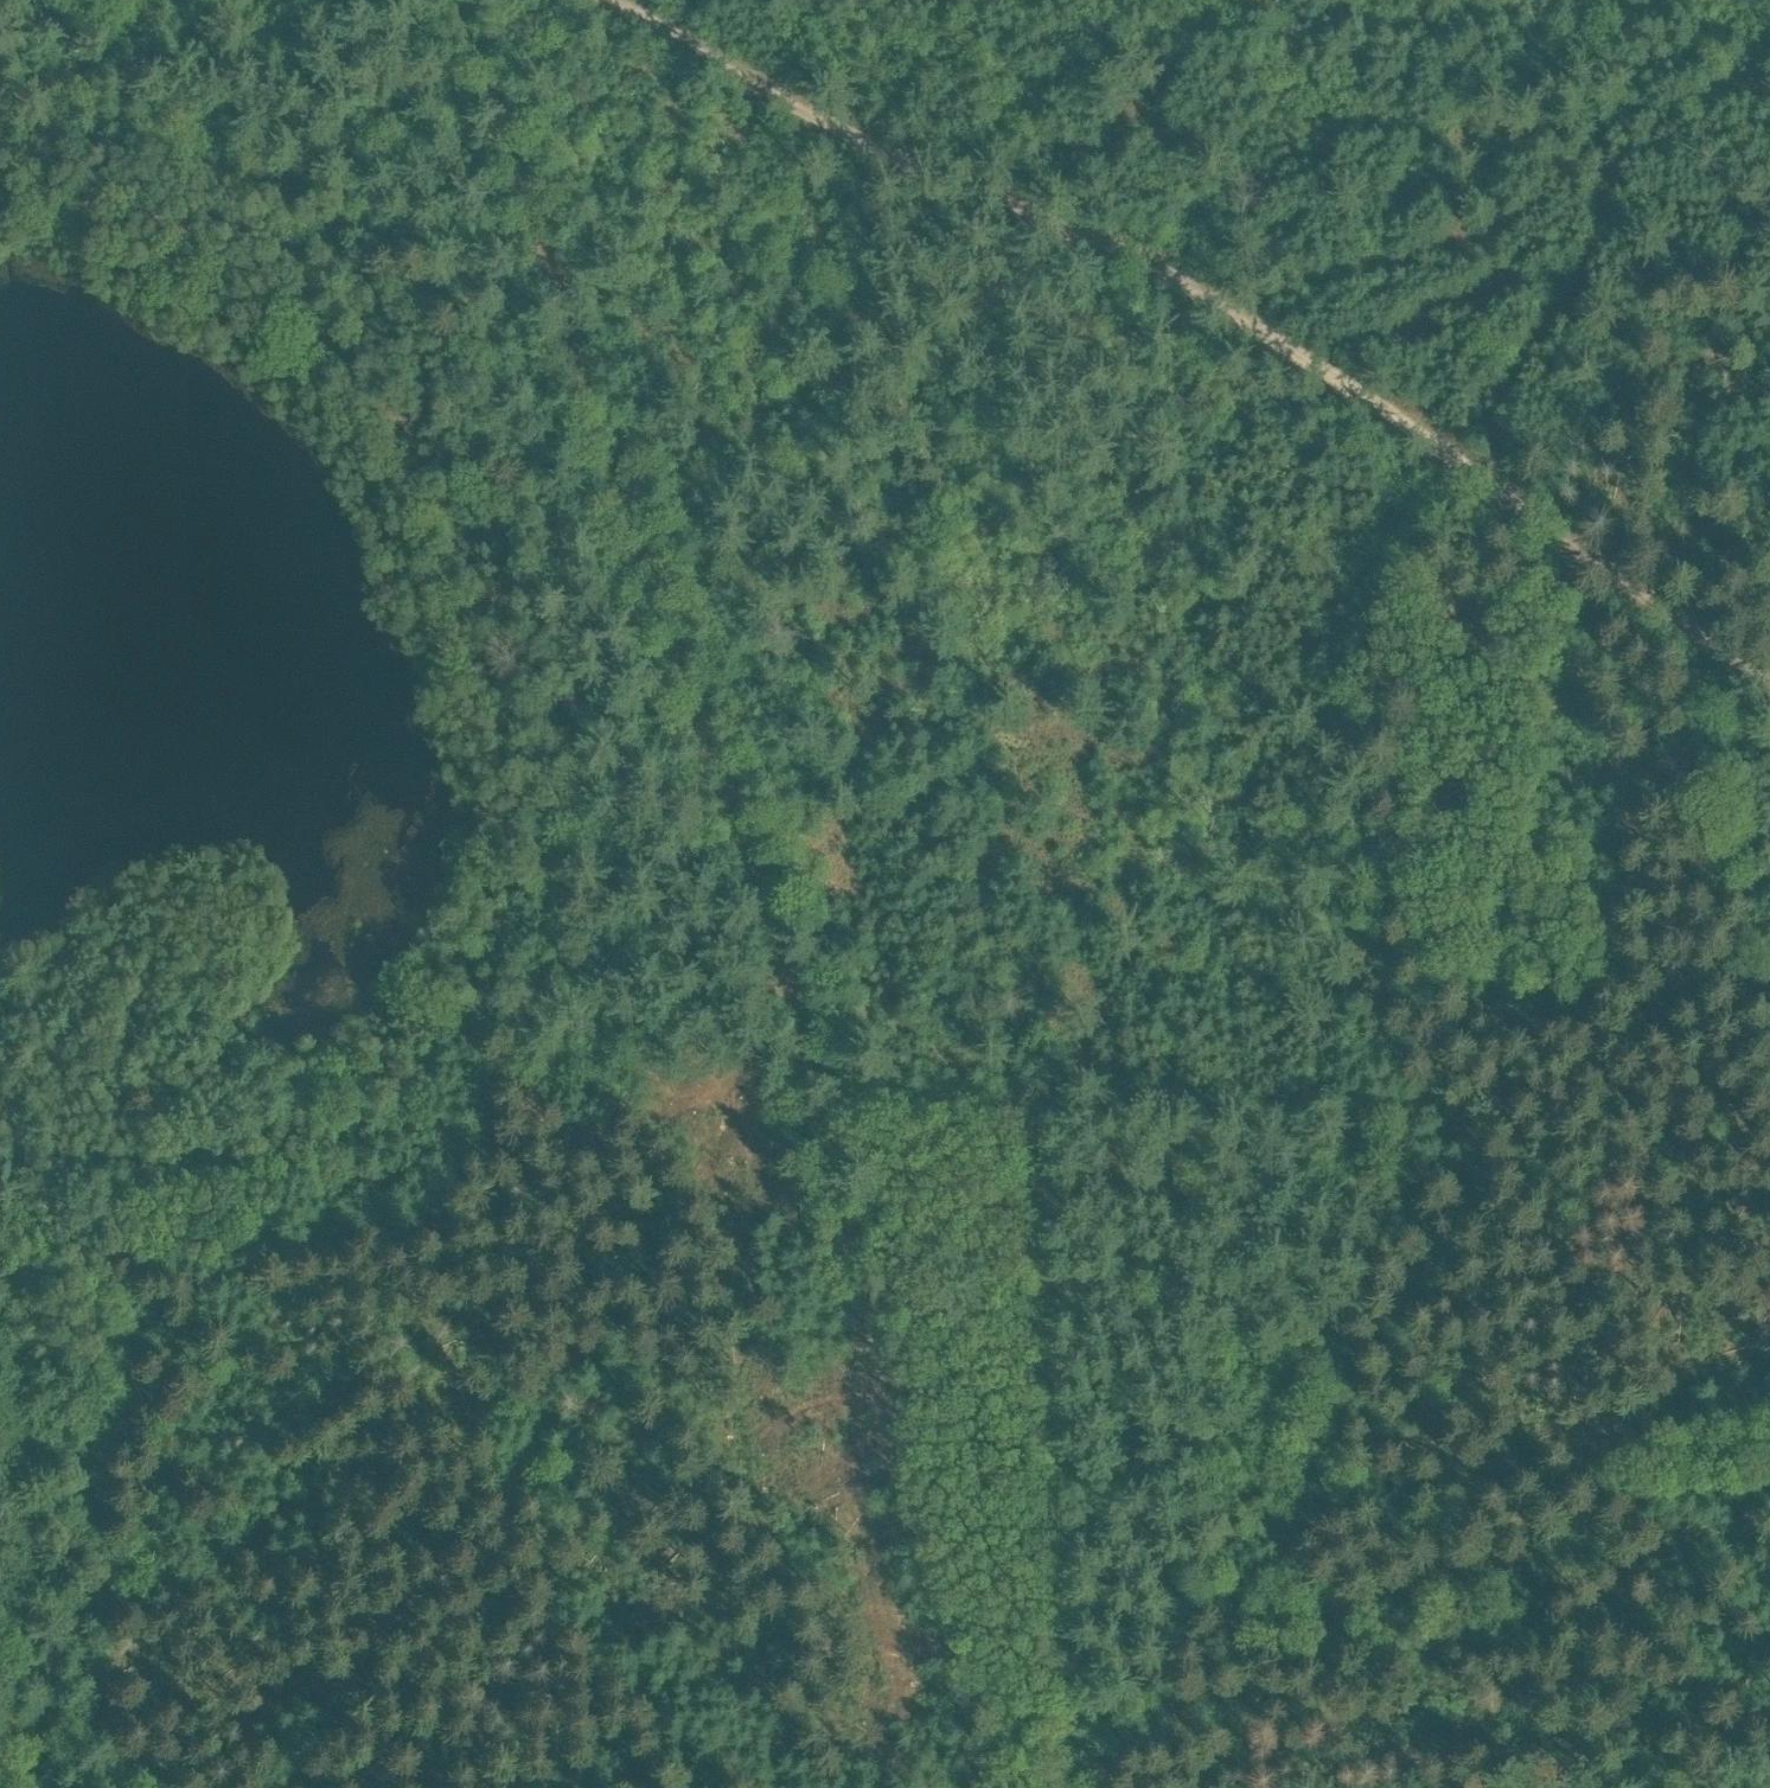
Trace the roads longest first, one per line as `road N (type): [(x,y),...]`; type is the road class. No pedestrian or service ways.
road 1 (track): [(1769,689),(1185,300),(834,132),(596,0)]

